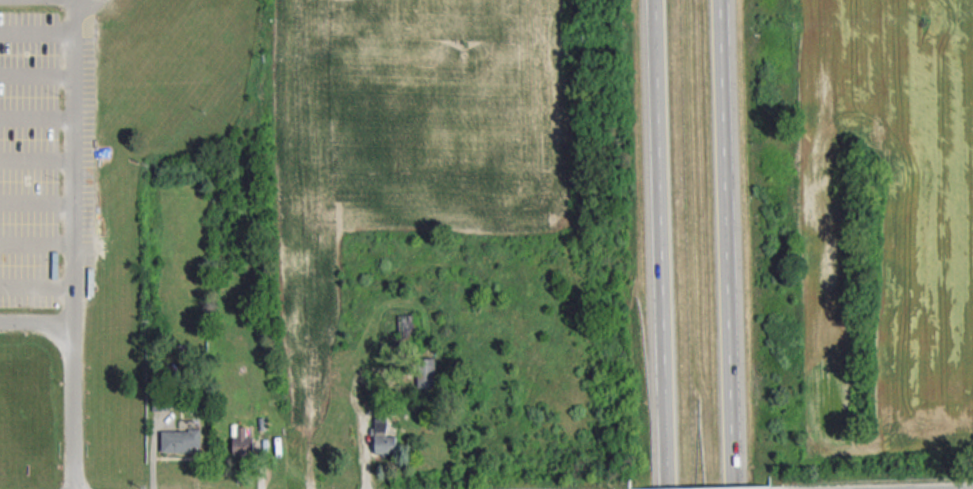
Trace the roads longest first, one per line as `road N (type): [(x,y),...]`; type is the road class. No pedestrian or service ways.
road 1 (motorway): [(656,0),(668,466)]
road 2 (motorway): [(735,465),(724,0)]

